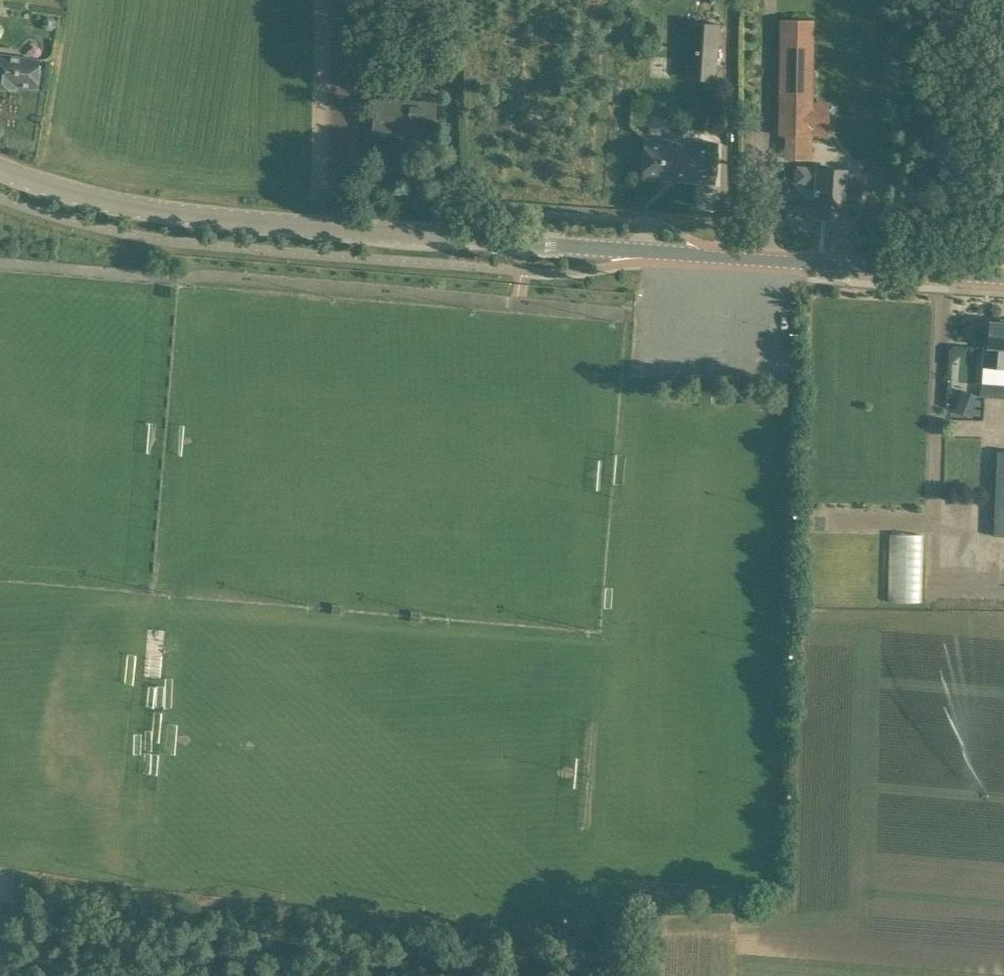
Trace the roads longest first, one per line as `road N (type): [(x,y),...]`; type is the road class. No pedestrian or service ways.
road 1 (tertiary): [(1003,278),(156,211),(70,194),(0,167)]

